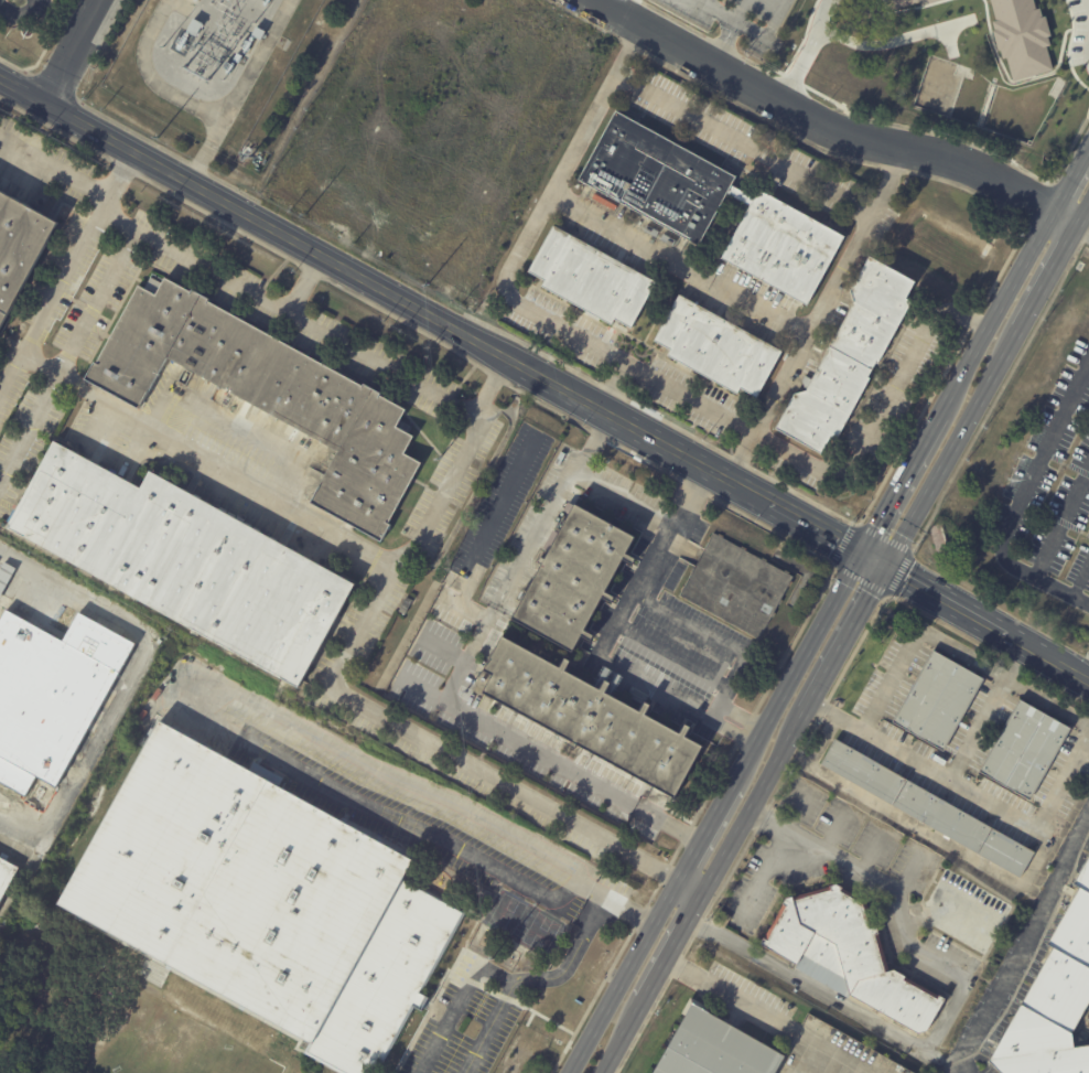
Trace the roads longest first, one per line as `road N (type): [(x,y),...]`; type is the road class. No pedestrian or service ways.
road 1 (tertiary): [(0,78),(540,375)]
road 2 (residential): [(1056,205),(990,173),(813,118),(600,0)]
road 3 (tertiary): [(540,375),(864,552)]
road 4 (secondary): [(889,566),(1024,330)]
road 5 (secondary): [(864,552),(734,783)]
road 6 (secondary): [(1056,205),(944,409)]
road 7 (tertiary): [(889,566),(1088,679)]
road 8 (secondary): [(680,878),(571,1072)]
road 9 (secondary): [(707,891),(806,713)]
road 10 (secondary): [(806,713),(889,566)]
road 11 (secondary): [(944,409),(864,552)]
road 12 (secondary): [(645,999),(707,891)]
road 13 (secondary): [(1024,330),(1085,222)]

